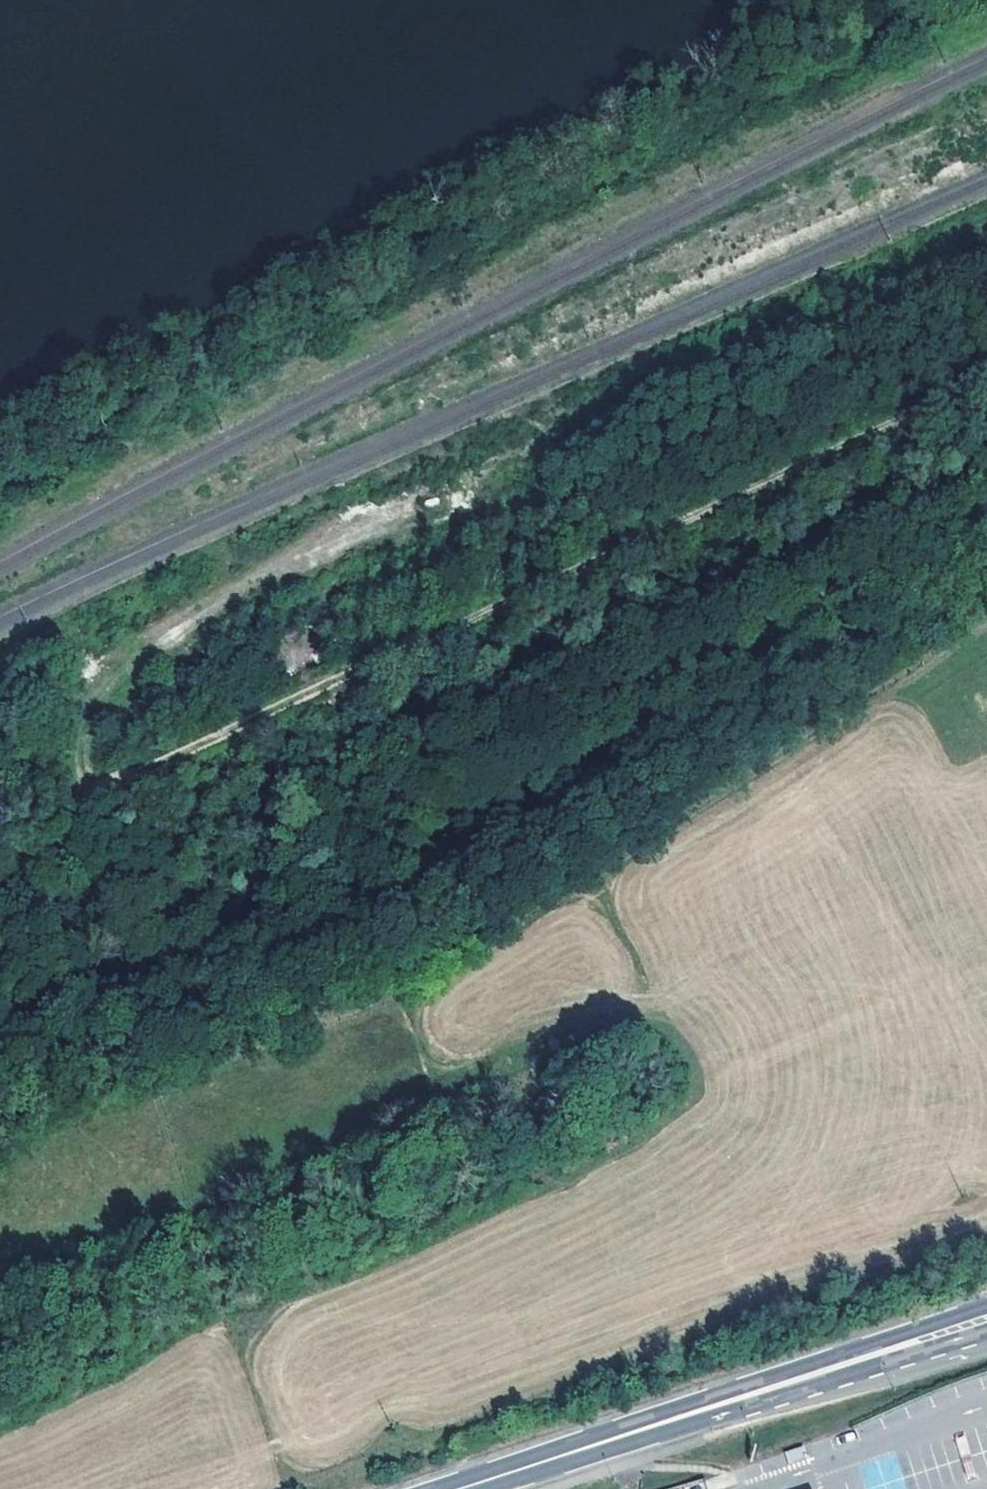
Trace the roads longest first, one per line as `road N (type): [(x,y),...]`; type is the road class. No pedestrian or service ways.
road 1 (track): [(986,384),(97,803),(0,895)]
road 2 (secondary): [(482,1488),(986,1323)]

